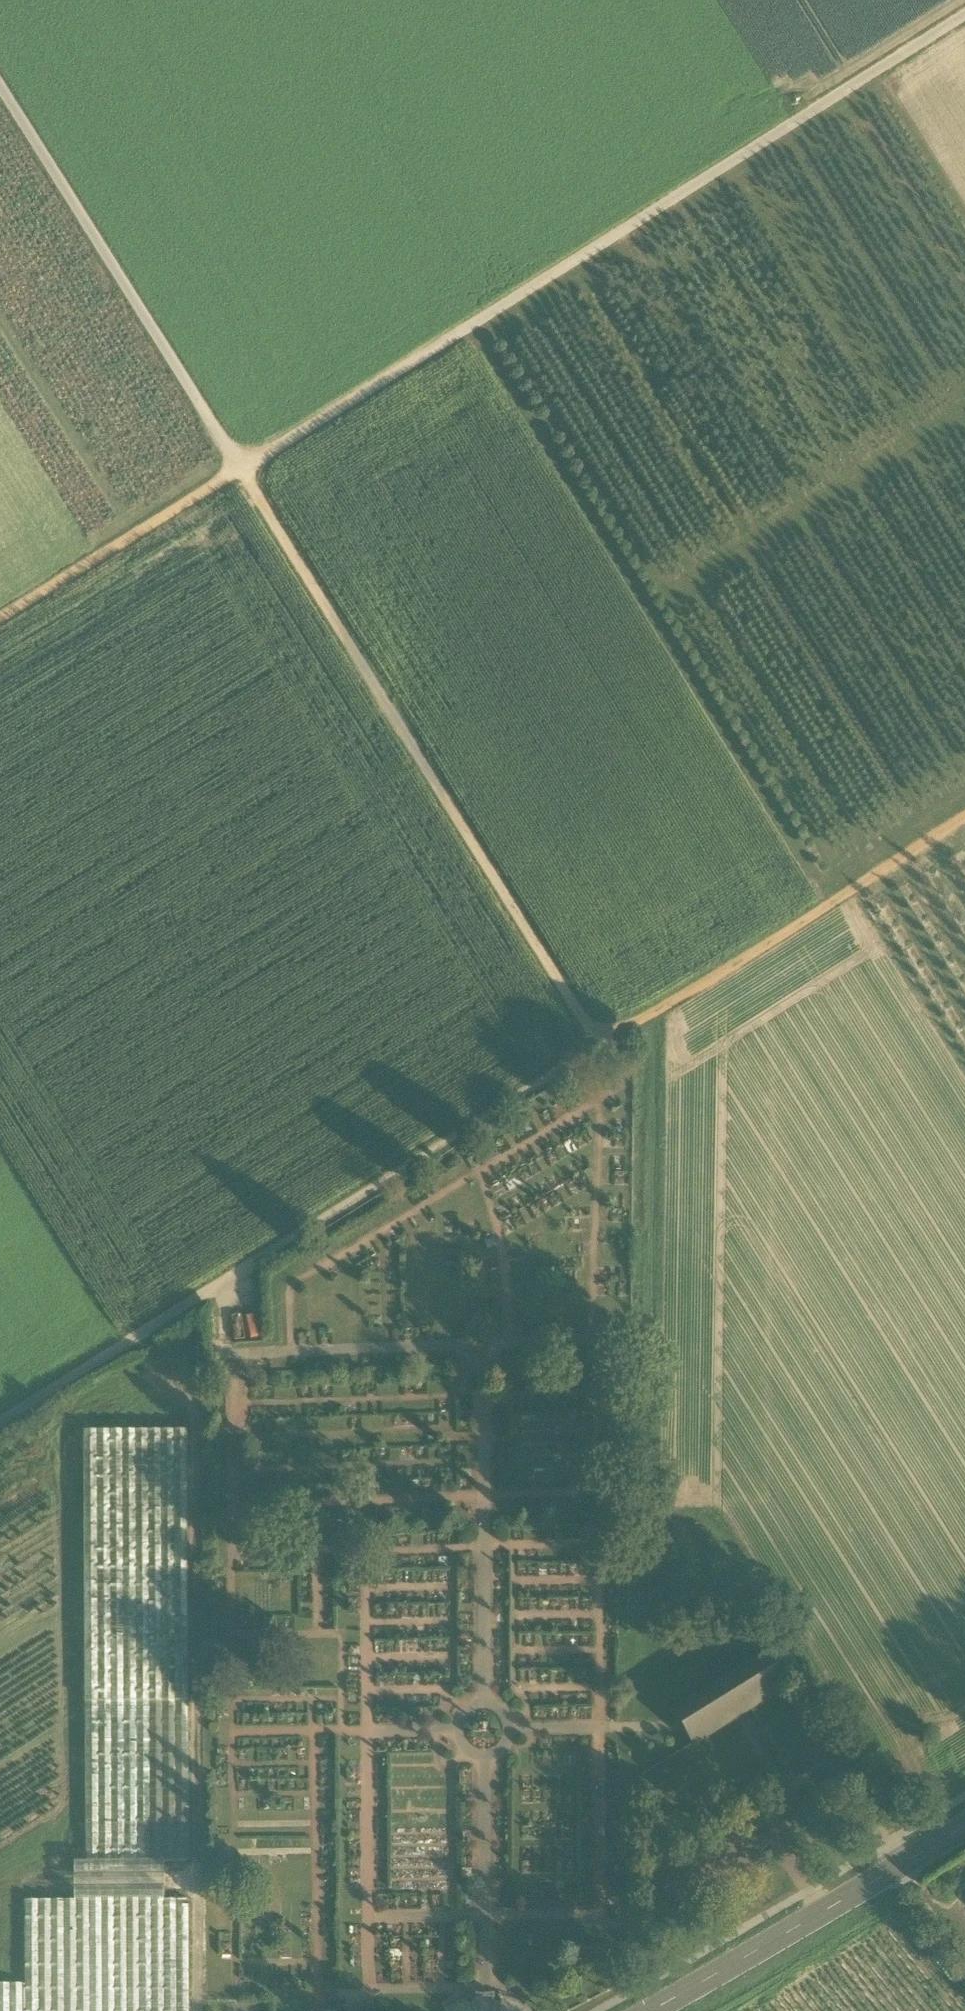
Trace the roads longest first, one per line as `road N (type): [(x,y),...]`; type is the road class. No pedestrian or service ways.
road 1 (track): [(0,85),(241,468),(964,21)]
road 2 (track): [(601,1046),(241,468),(0,620)]
road 3 (track): [(212,1288),(964,818)]
road 4 (track): [(902,1866),(771,1641),(629,1729)]
road 5 (tertiary): [(652,2010),(964,1827)]
road 6 (track): [(0,1422),(212,1288)]

